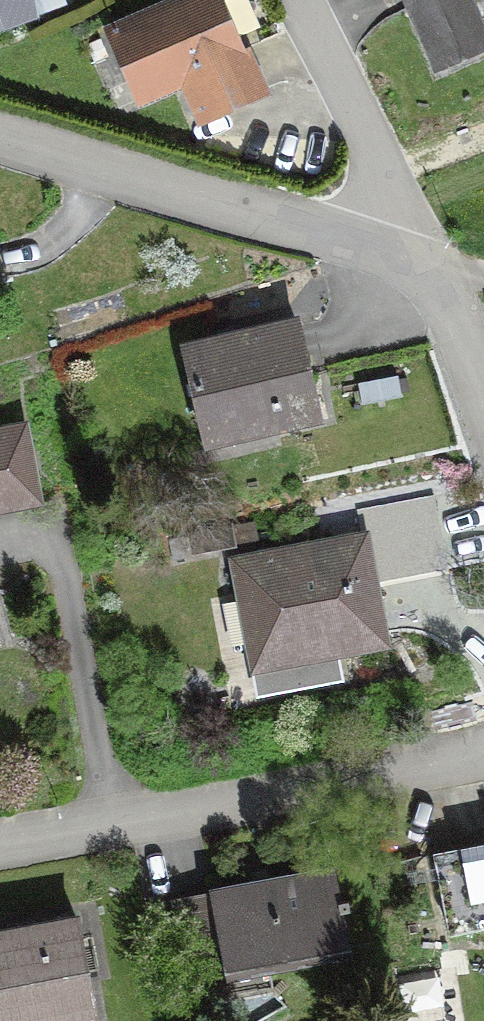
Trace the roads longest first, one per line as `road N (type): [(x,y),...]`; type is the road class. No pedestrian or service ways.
road 1 (residential): [(483,754),(0,841)]
road 2 (residential): [(0,136),(430,264)]
road 3 (residential): [(430,264),(299,0)]
road 4 (residential): [(430,264),(483,394)]

